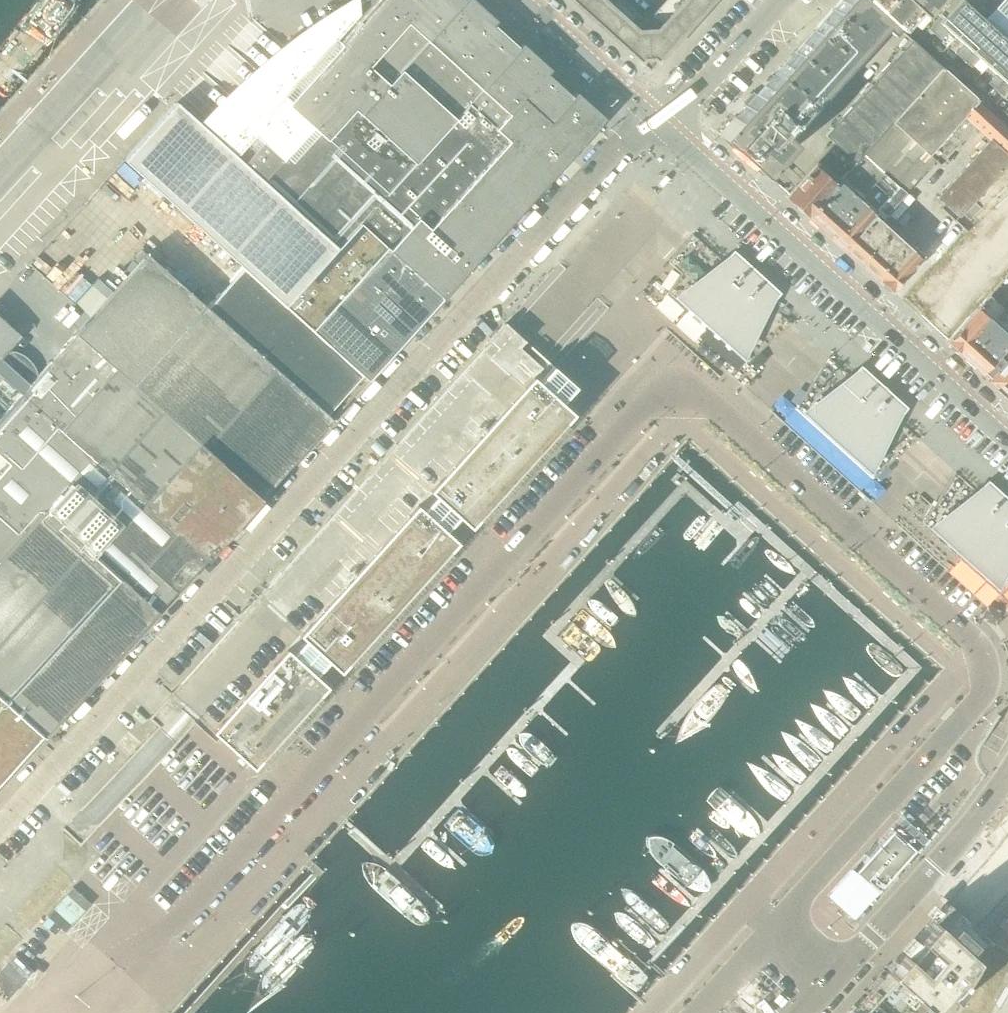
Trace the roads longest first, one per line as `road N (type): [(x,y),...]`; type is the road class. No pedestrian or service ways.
road 1 (unclassified): [(841,973),(781,923),(977,705),(985,666),(973,644),(688,383),(668,385),(177,928)]
road 2 (unclassified): [(0,835),(620,142)]
road 3 (unclassified): [(654,120),(1007,441)]
road 4 (residential): [(841,973),(1007,777)]
road 5 (unclassified): [(177,928),(11,1012)]
road 6 (residential): [(520,0),(654,120)]
road 7 (residential): [(654,120),(699,95),(784,0)]

